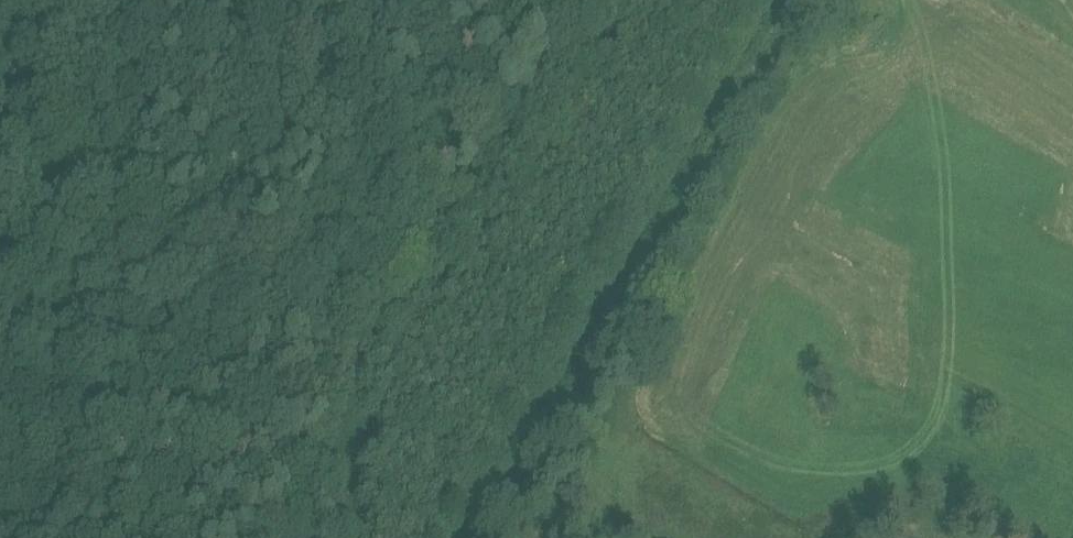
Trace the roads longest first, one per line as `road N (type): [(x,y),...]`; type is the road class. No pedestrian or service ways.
road 1 (track): [(793,0),(494,537)]

